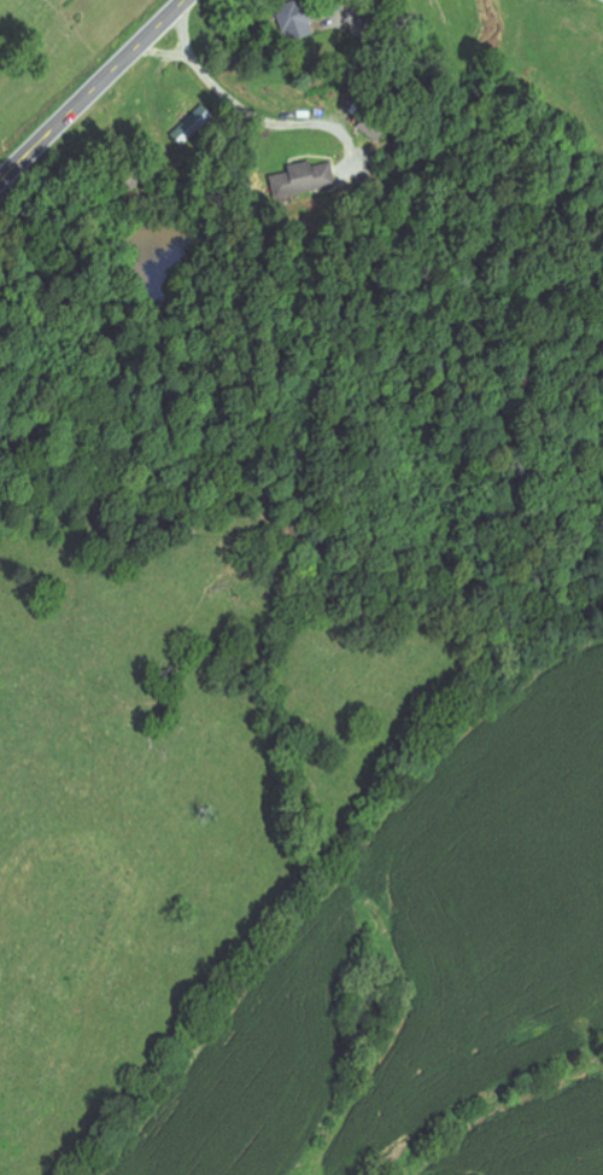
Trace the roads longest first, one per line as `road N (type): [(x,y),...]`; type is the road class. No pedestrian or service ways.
road 1 (trunk): [(0,184),(188,0)]

